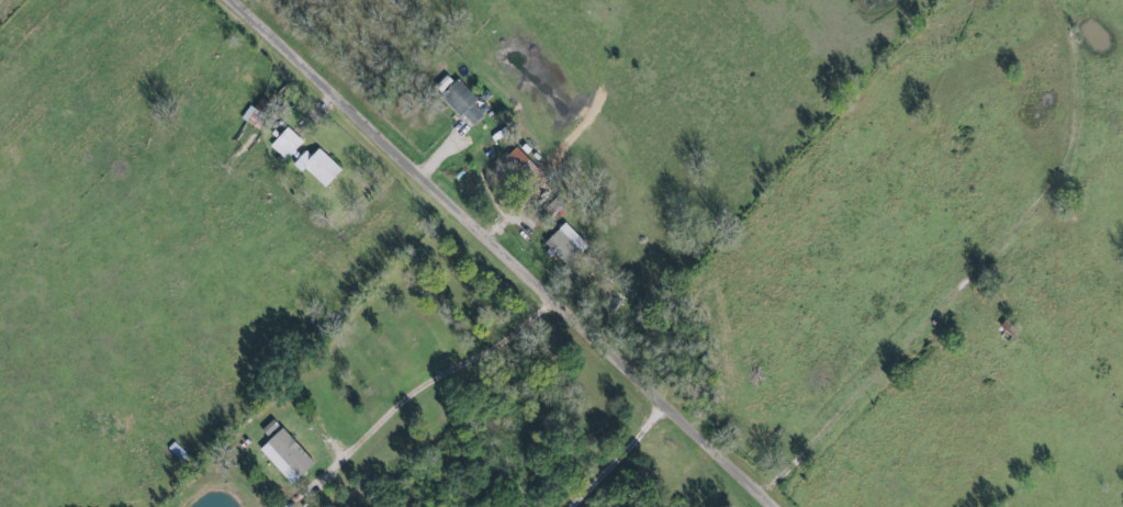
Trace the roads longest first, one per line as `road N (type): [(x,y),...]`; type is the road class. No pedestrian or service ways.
road 1 (residential): [(775,506),(371,120),(234,0)]
road 2 (residential): [(768,500),(1071,177),(1085,124),(1078,42)]
road 3 (residential): [(672,408),(577,506)]

